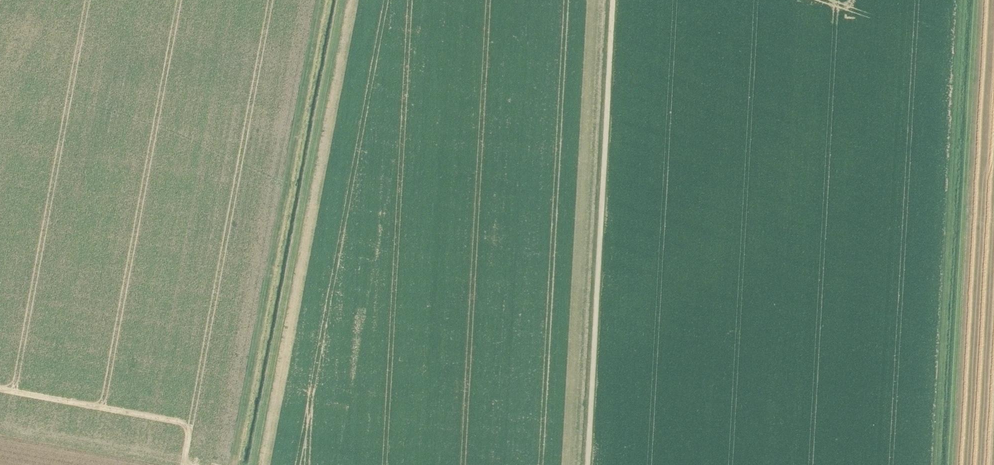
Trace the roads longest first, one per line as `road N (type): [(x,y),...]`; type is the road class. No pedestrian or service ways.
road 1 (track): [(341,0),(255,464)]
road 2 (track): [(235,464),(321,0)]
road 3 (track): [(586,464),(612,0)]

